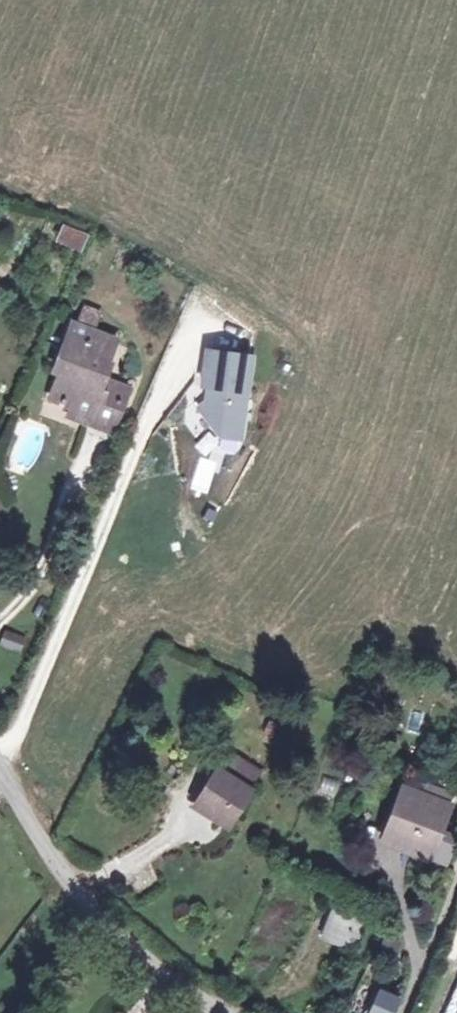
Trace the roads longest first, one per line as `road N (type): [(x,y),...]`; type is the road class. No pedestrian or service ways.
road 1 (residential): [(0,761),(61,866),(221,1012)]

